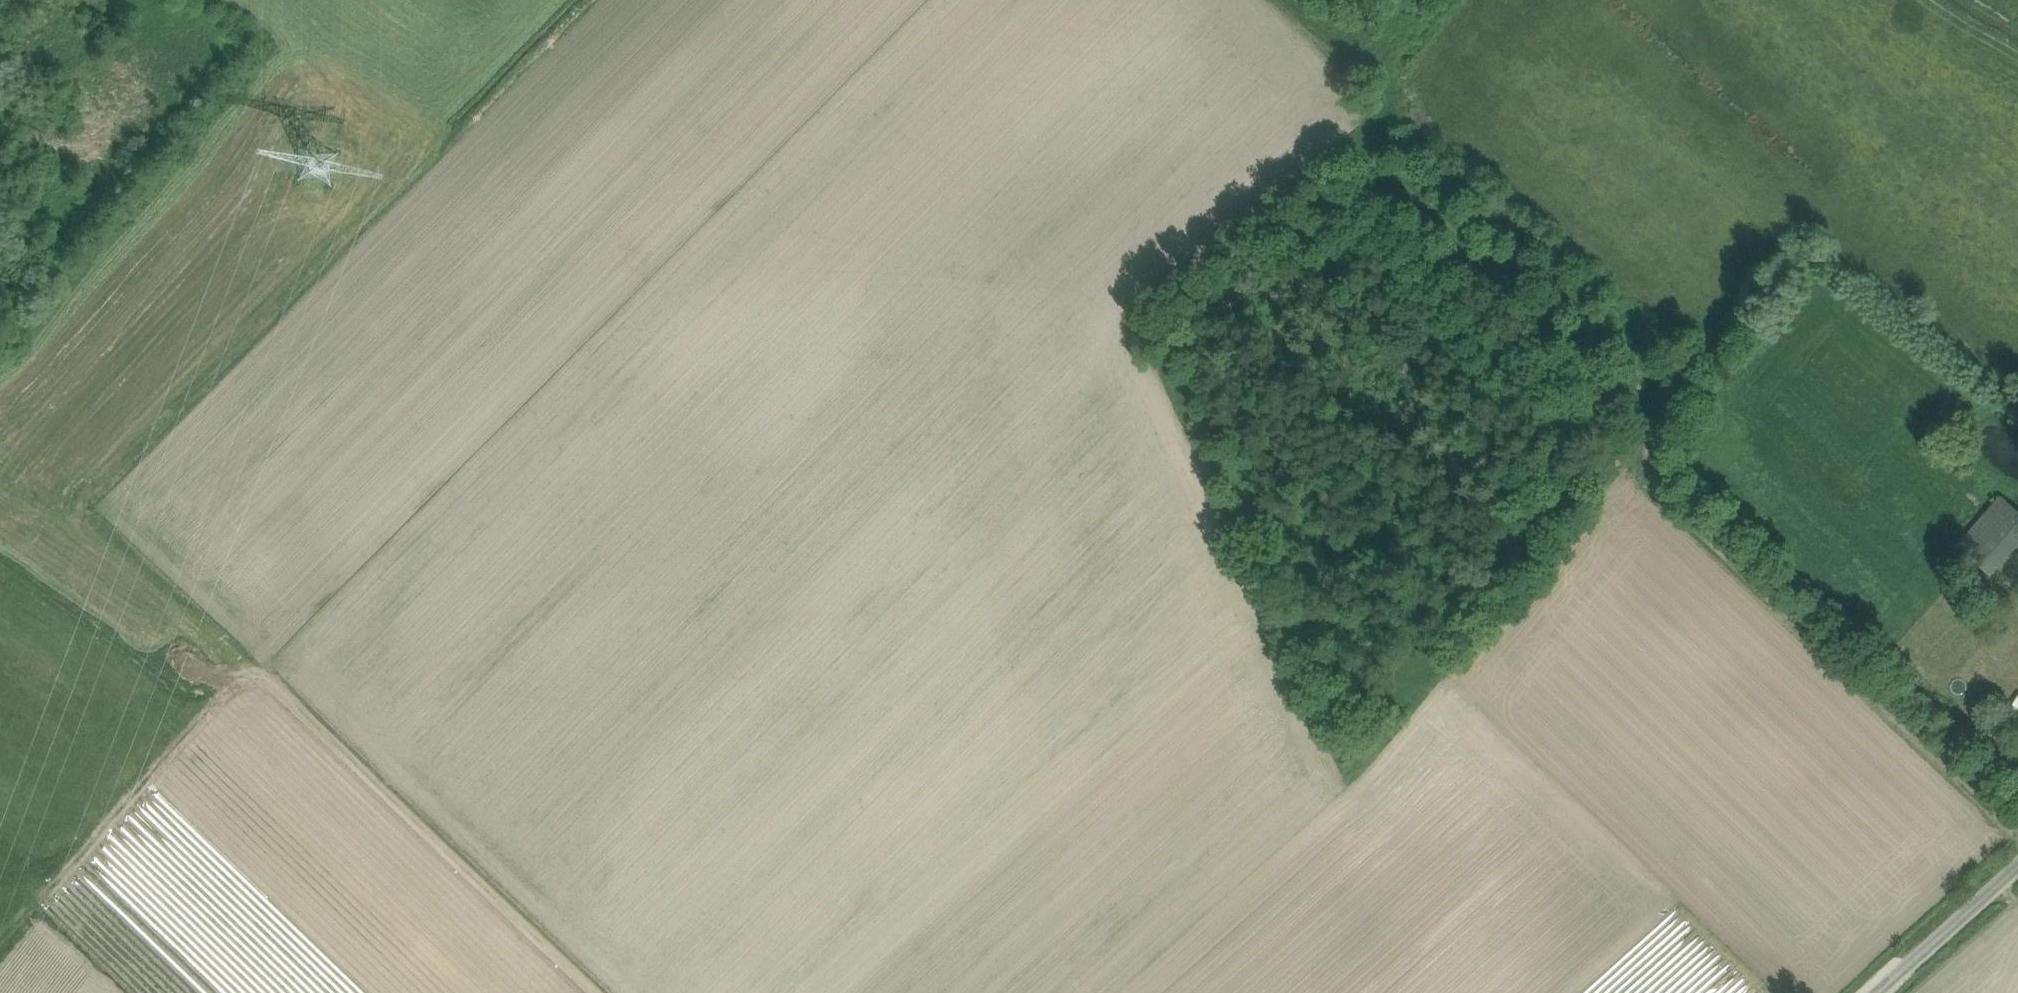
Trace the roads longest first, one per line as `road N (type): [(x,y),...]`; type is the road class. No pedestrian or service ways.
road 1 (track): [(2017,842),(1644,480),(1657,411),(1378,166),(1379,82),(1290,0)]
road 2 (track): [(590,992),(260,674)]
road 3 (unclassified): [(1877,992),(2017,865)]

